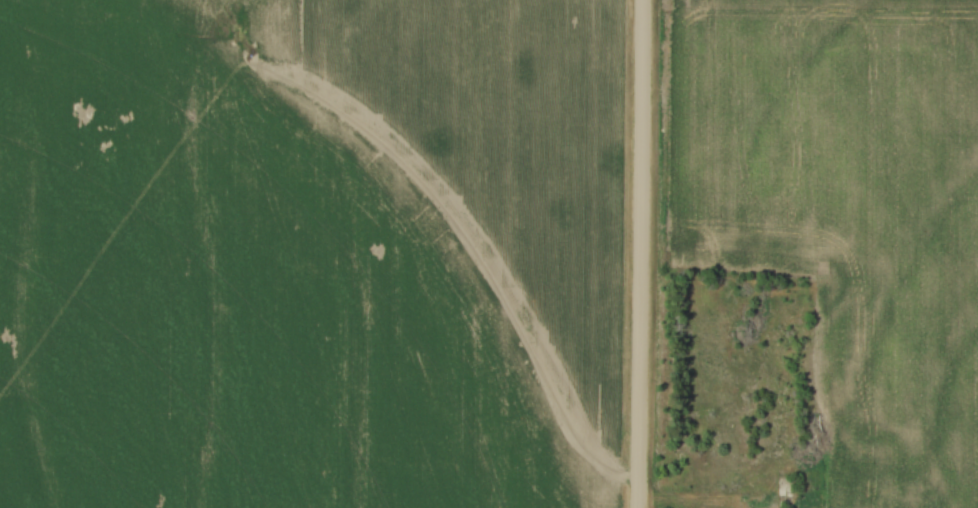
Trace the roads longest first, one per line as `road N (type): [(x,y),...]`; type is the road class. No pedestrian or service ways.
road 1 (tertiary): [(645,0),(640,507)]

